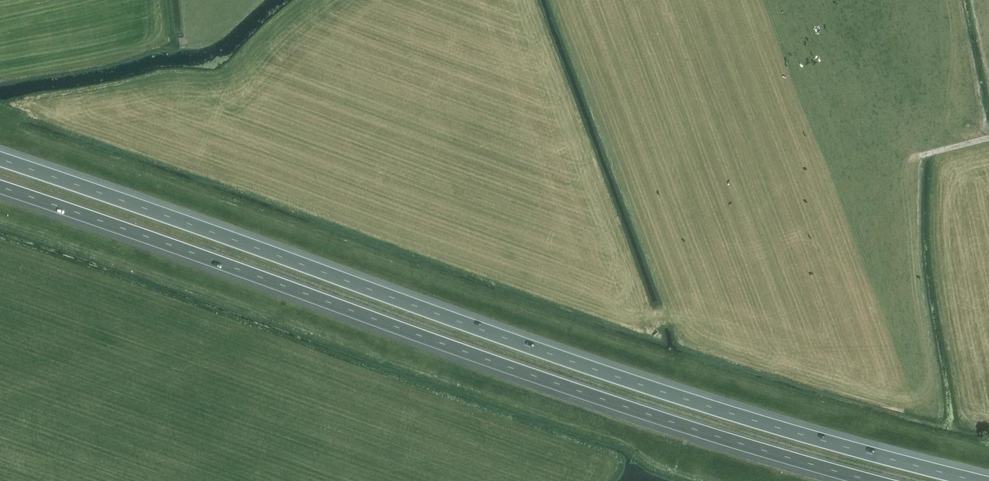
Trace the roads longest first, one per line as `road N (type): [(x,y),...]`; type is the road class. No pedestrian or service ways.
road 1 (motorway): [(979,480),(677,396),(0,159)]
road 2 (motorway): [(0,186),(671,422),(874,480)]

